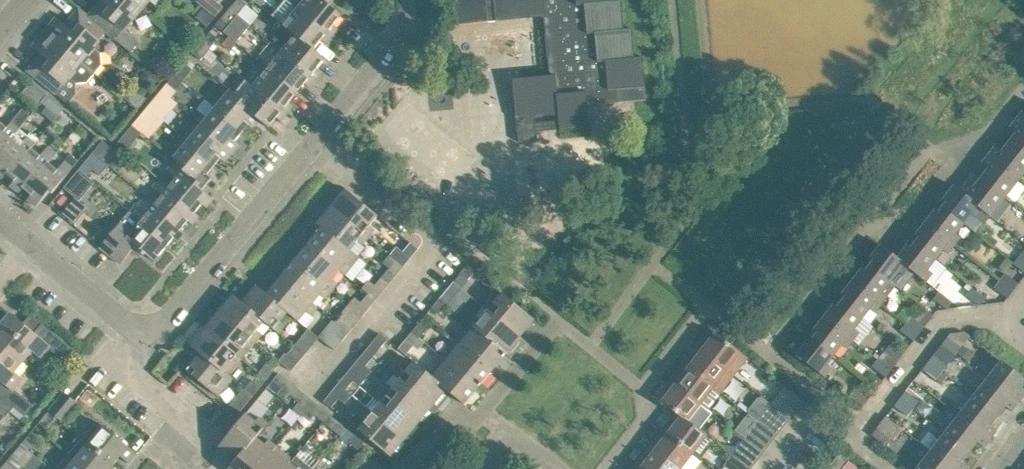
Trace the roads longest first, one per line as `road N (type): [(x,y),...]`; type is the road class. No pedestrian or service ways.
road 1 (residential): [(32,244),(134,328),(148,333),(161,326),(401,35),(409,0)]
road 2 (residential): [(590,346),(555,326),(484,413),(443,425),(406,468)]
road 3 (residential): [(887,468),(860,447),(851,418),(707,306)]
road 4 (residential): [(707,306),(654,265),(590,346)]

